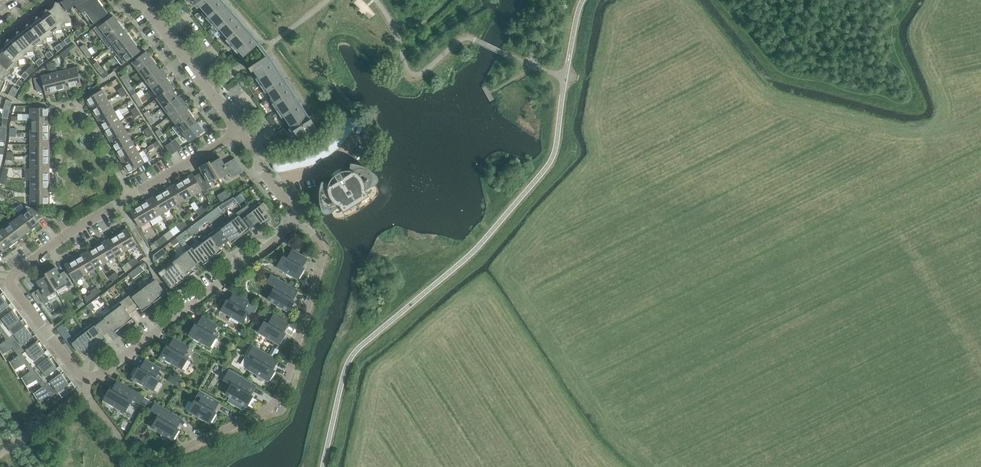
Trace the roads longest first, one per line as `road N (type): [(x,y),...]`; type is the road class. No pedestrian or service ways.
road 1 (residential): [(88,383),(135,464),(150,464),(274,408),(326,246),(295,221)]
road 2 (residential): [(9,280),(68,234),(235,133)]
road 3 (residential): [(295,221),(88,383)]
road 4 (residential): [(235,133),(133,0)]
road 5 (residential): [(88,383),(9,280)]

